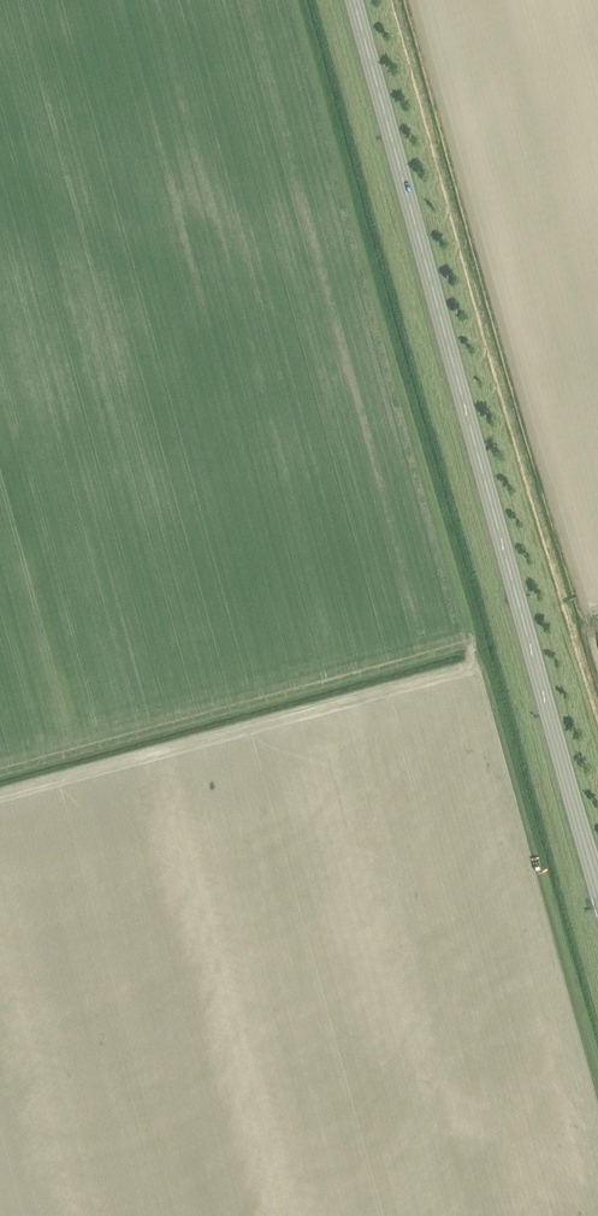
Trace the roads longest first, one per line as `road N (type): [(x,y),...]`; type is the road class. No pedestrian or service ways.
road 1 (trunk): [(597,879),(354,0)]

